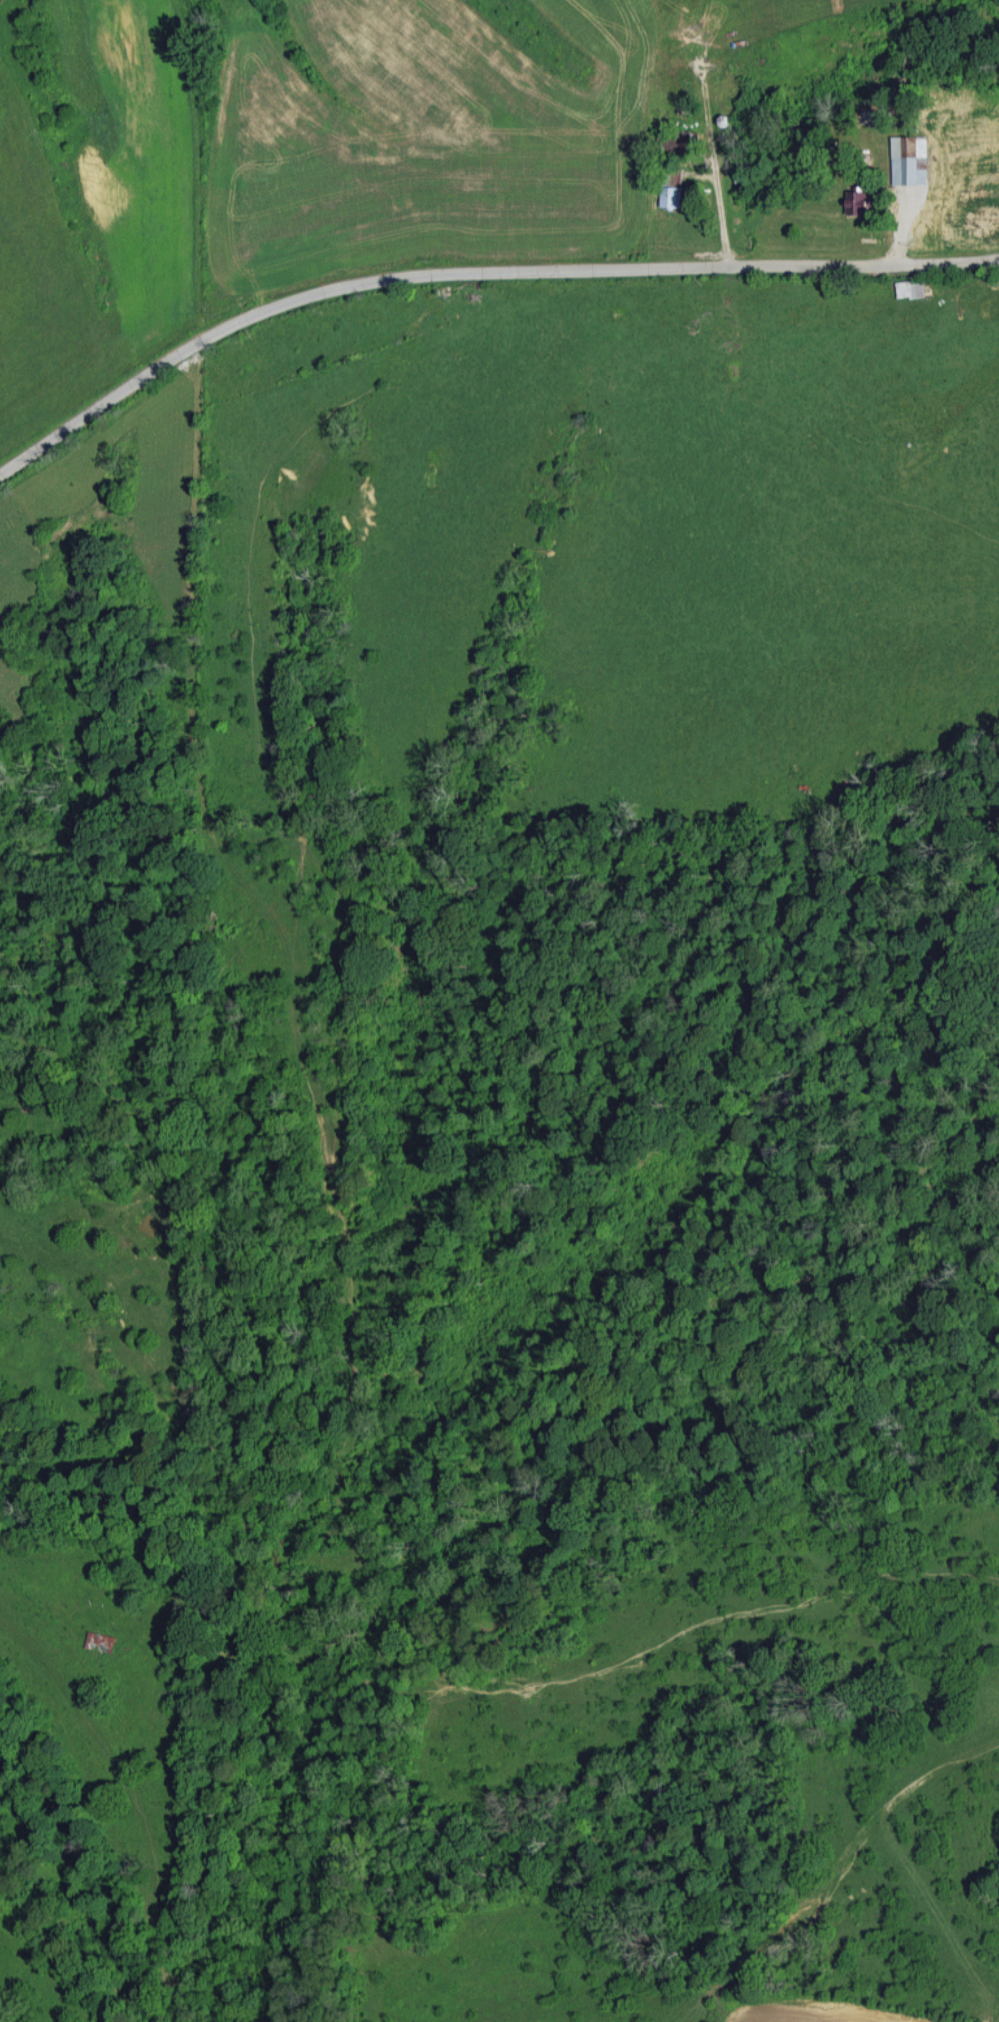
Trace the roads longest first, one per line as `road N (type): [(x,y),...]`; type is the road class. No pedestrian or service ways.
road 1 (tertiary): [(0,467),(214,327),(347,280),(394,272),(998,255)]

